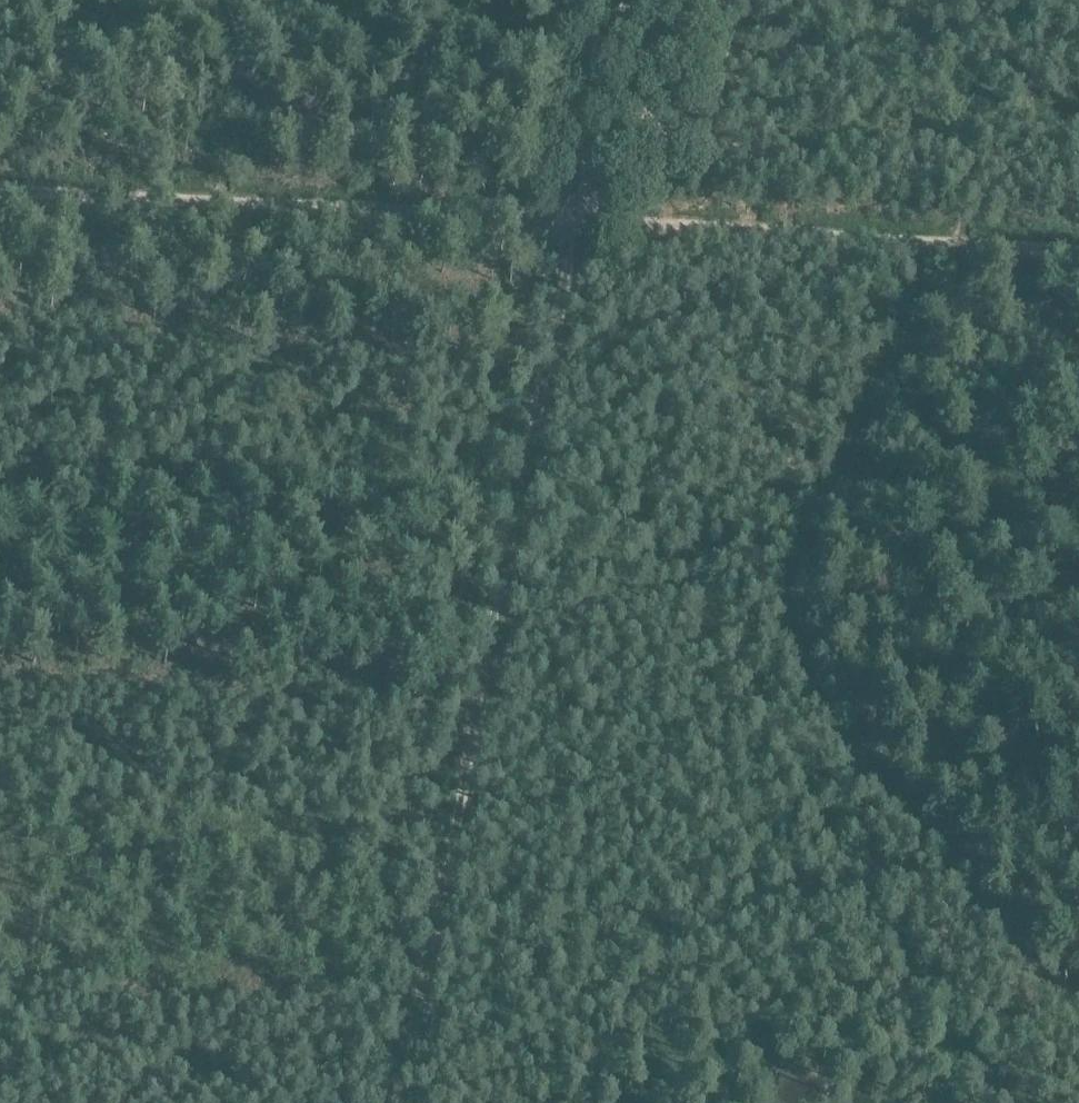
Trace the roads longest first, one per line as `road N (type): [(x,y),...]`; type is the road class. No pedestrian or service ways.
road 1 (track): [(602,0),(382,1102)]
road 2 (track): [(0,191),(1078,256)]

